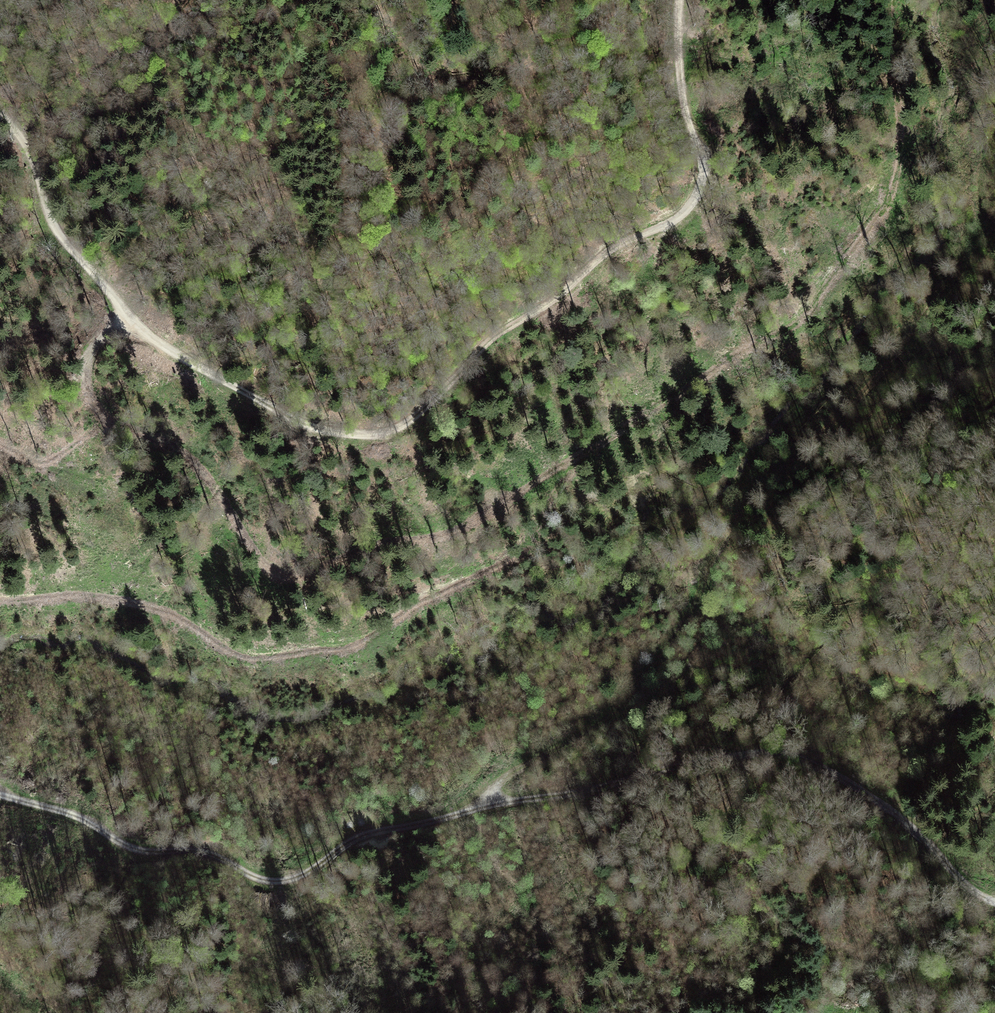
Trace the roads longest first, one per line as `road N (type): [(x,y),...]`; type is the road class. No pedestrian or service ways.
road 1 (track): [(130,317),(88,363),(94,409),(110,426),(174,449),(204,475),(258,561),(278,574),(433,542),(476,524),(815,308),(888,199),(899,149),(891,0)]
road 2 (track): [(680,0),(684,103),(706,167),(694,210),(616,248),(388,434),(323,434),(291,422),(178,356),(130,317),(53,233),(33,156),(0,110)]
road 3 (track): [(994,902),(962,883),(876,799),(779,752),(371,832),(308,872),(272,882),(203,851),(131,850),(77,816),(0,796)]
road 4 (track): [(479,810),(505,777),(618,706),(693,608),(747,503),(873,380),(979,244),(994,30)]

